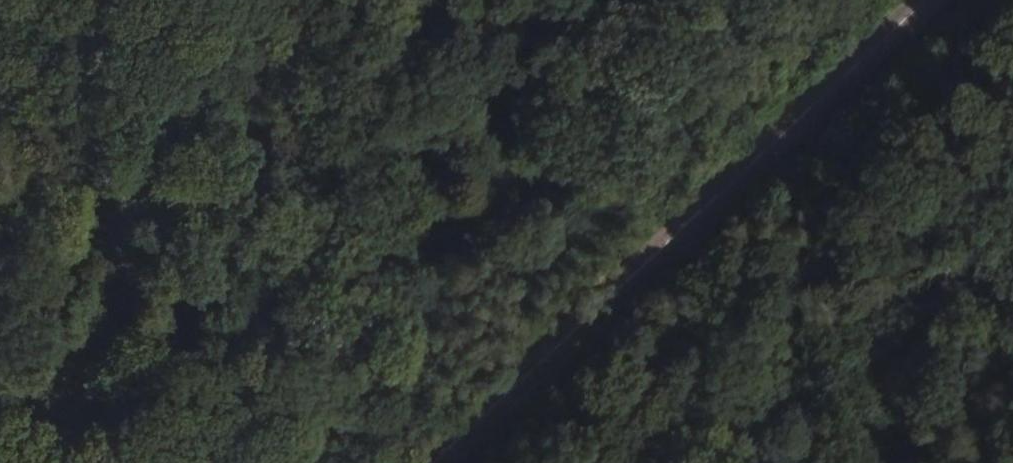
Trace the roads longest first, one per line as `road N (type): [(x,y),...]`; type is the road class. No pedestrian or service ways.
road 1 (tertiary): [(931,0),(437,462)]

